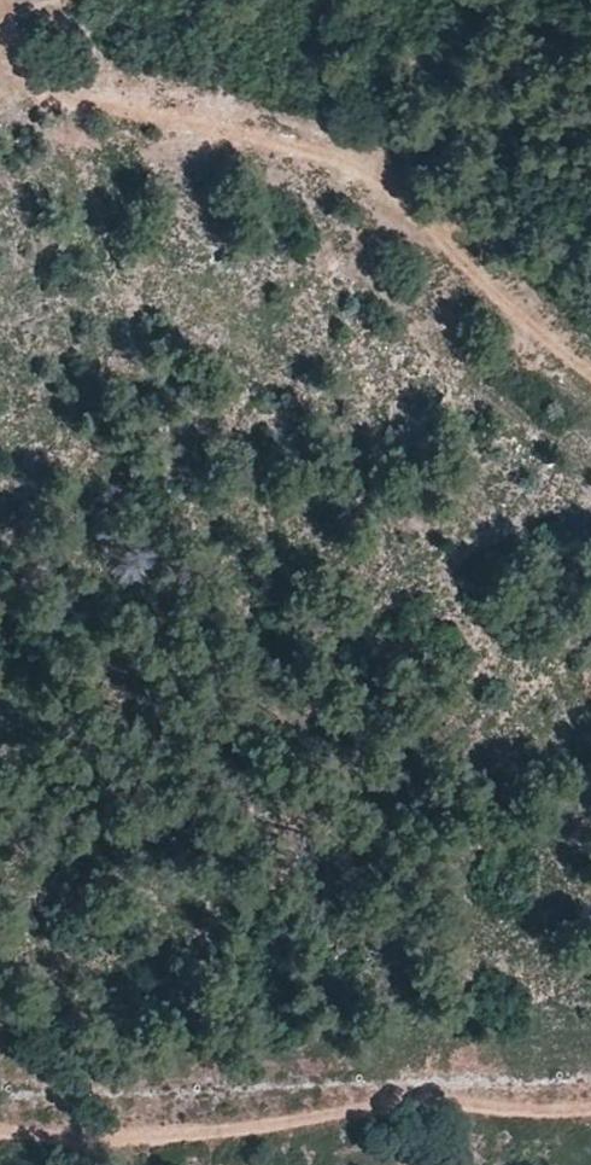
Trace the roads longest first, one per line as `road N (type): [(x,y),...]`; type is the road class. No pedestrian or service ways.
road 1 (track): [(0,68),(126,122),(303,153),(414,215),(590,364)]
road 2 (track): [(590,1101),(399,1105),(179,1134),(0,1140)]

